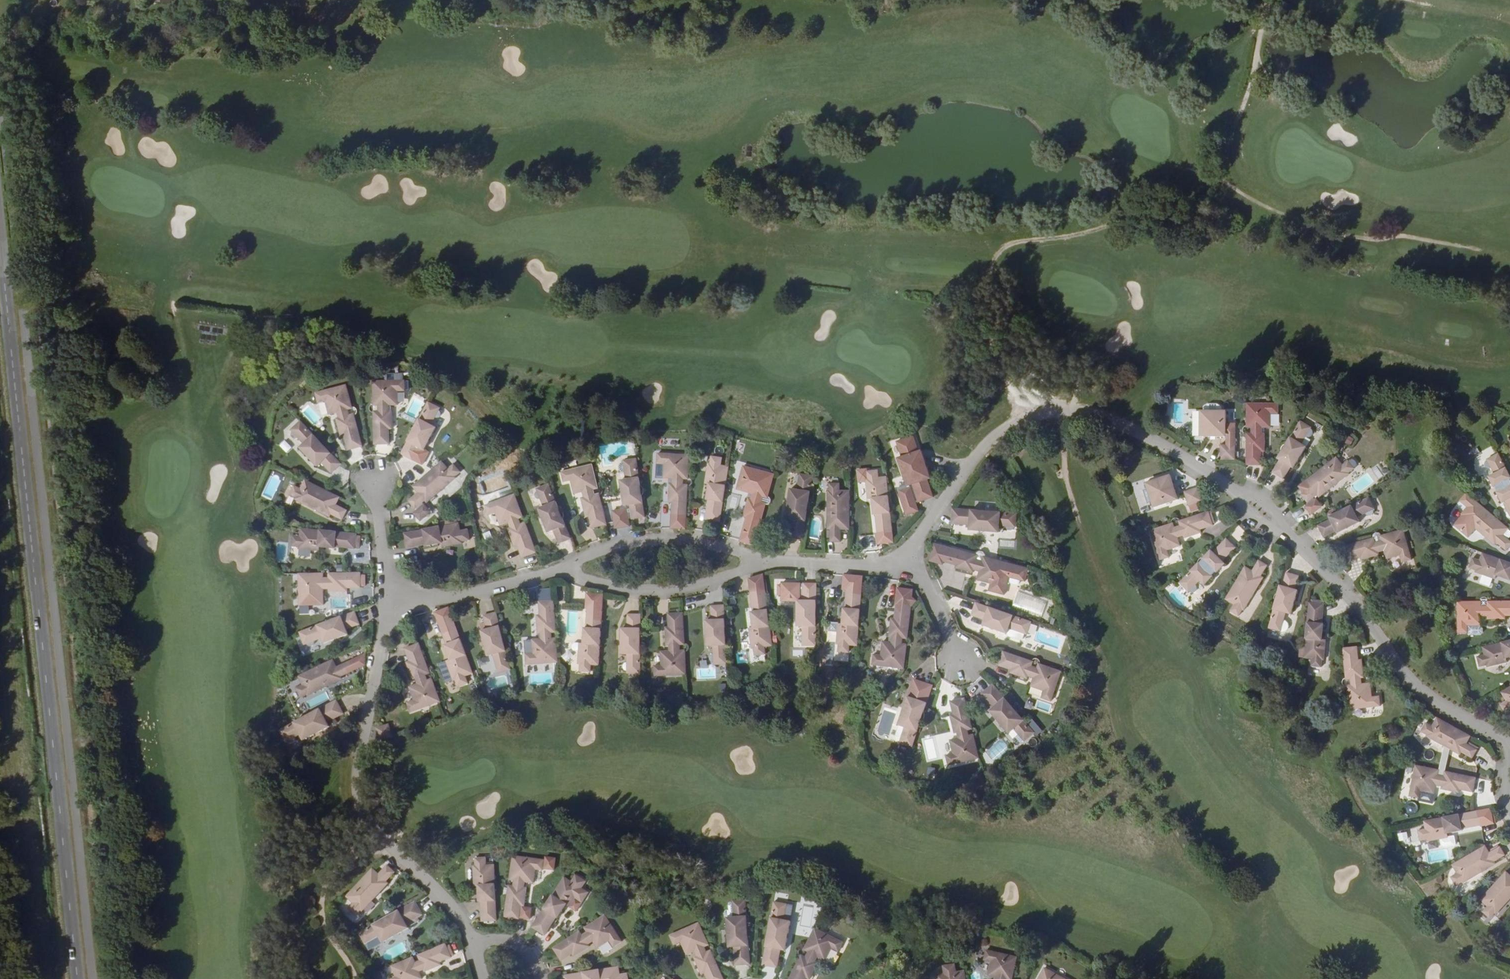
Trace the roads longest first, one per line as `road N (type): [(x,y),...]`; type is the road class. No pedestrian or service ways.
road 1 (residential): [(1509,744),(1408,680),(1366,617),(1244,498),(1107,418),(1072,411),(1011,424),(990,439),(901,561)]
road 2 (secondary): [(0,244),(78,978)]
road 3 (residential): [(395,594),(382,618),(355,795),(367,821),(448,903),(469,938)]
road 4 (residential): [(753,564),(666,540),(587,555),(566,570)]
road 5 (residential): [(566,570),(602,586),(668,591),(753,564)]
road 6 (residential): [(566,570),(490,590),(395,594)]
road 7 (residential): [(901,561),(850,568),(753,564)]
road 8 (residential): [(901,561),(920,579),(962,665)]
road 9 (residential): [(395,594),(380,560),(371,477)]

